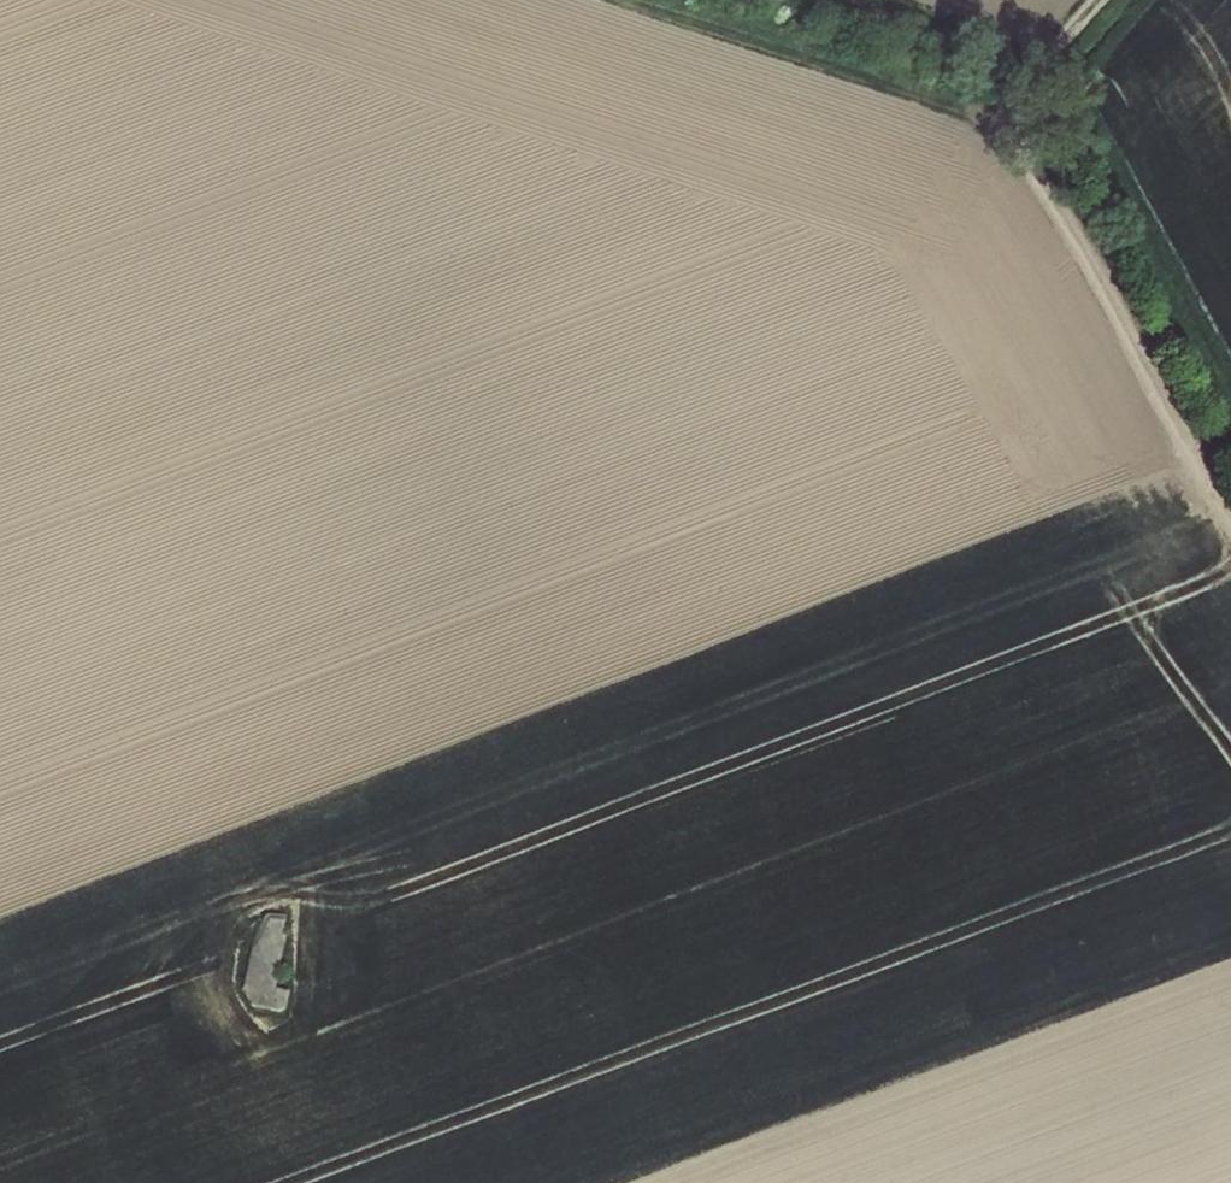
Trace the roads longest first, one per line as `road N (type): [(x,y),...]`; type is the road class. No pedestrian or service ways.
road 1 (track): [(1230,521),(1087,263),(993,129),(1098,0)]

